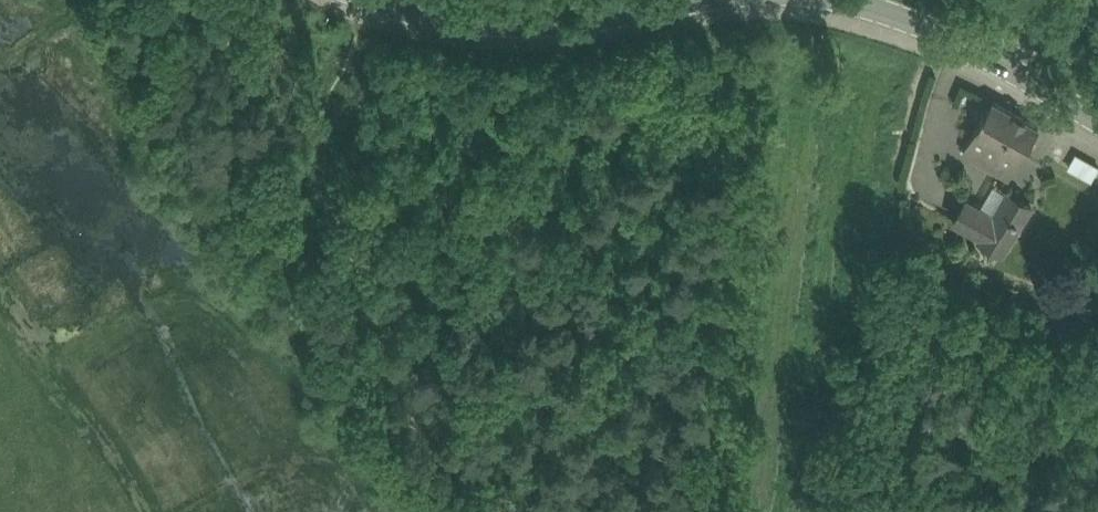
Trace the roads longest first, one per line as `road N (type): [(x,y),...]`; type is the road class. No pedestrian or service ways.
road 1 (track): [(443,511),(434,464),(395,398),(388,352),(317,159),(332,78),(358,15)]
road 2 (secondary): [(695,0),(533,26),(436,18),(374,0)]
road 3 (secondary): [(1097,122),(940,34),(846,0)]
road 4 (track): [(1063,104),(1053,76),(977,36),(940,34)]

